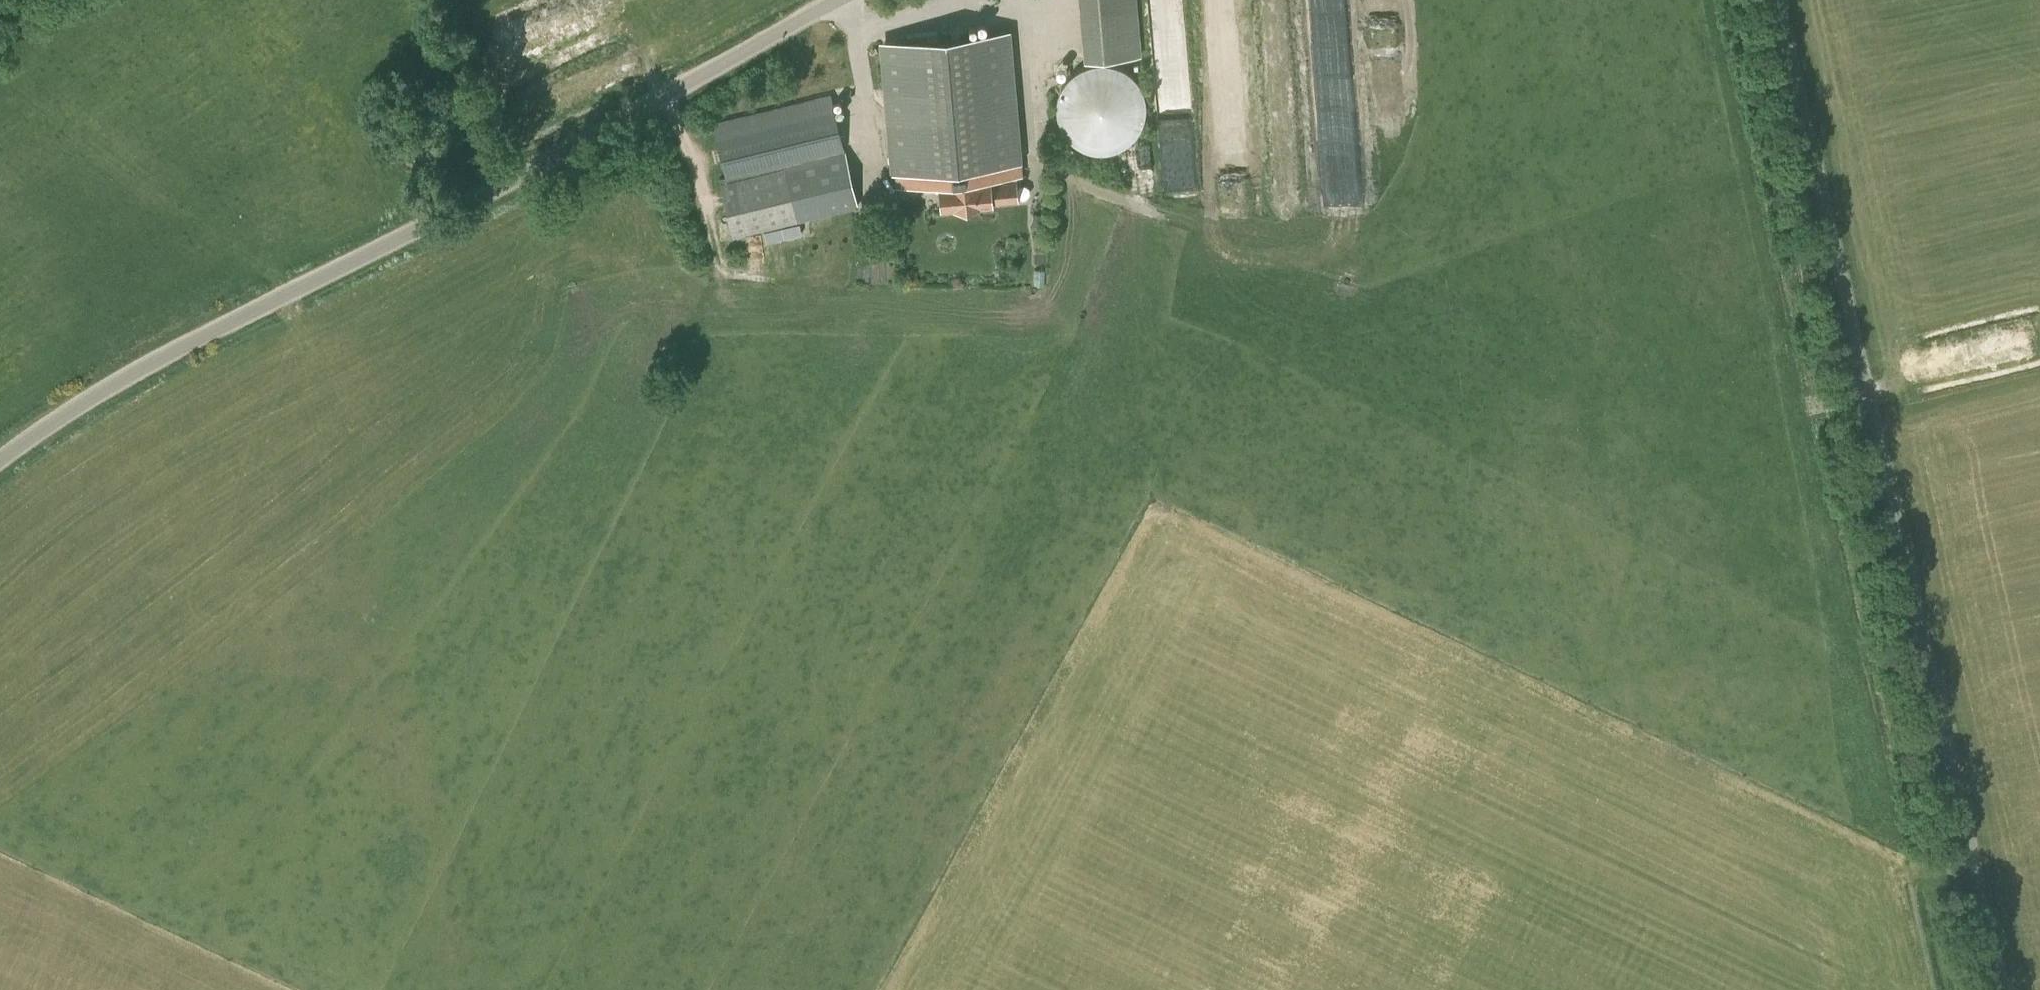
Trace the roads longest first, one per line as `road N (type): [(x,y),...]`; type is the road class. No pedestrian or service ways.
road 1 (unclassified): [(2003,989),(1778,0)]
road 2 (unclassified): [(0,464),(107,390),(561,160),(835,0)]

